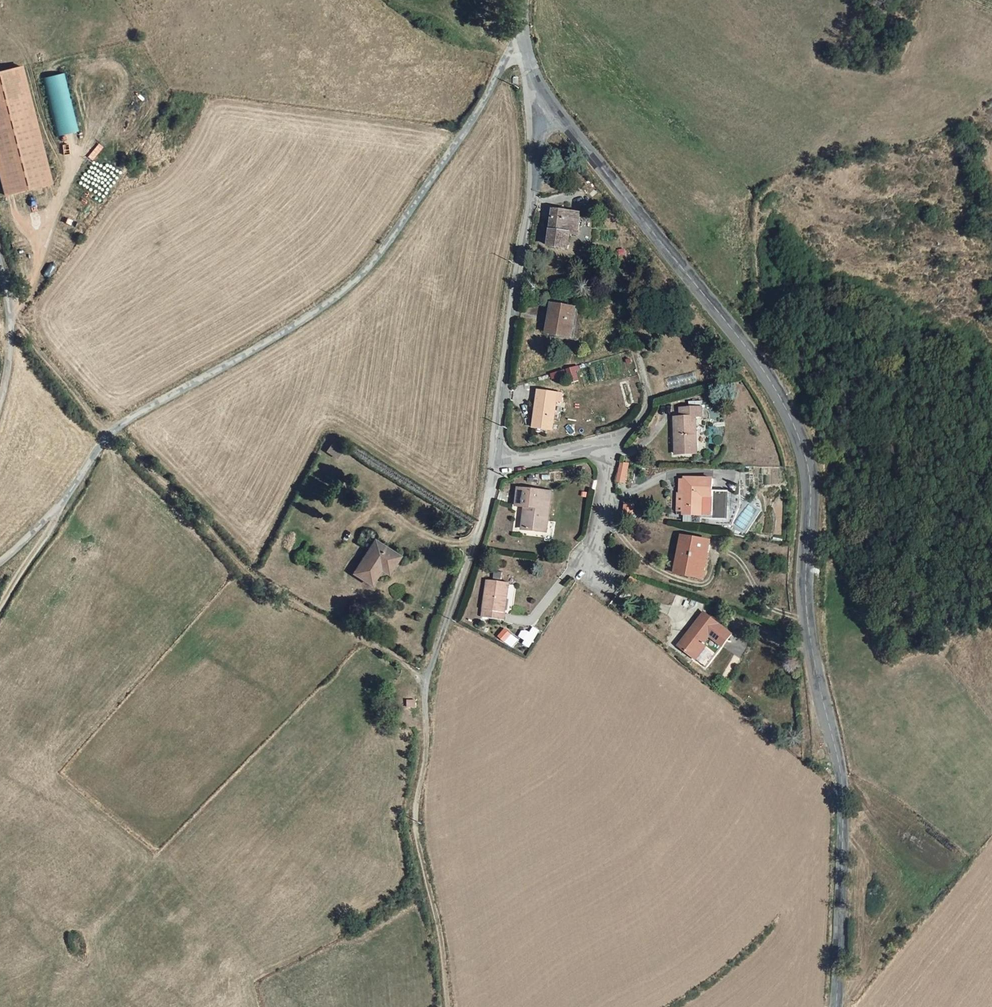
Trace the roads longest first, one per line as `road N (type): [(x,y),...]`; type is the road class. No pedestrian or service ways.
road 1 (tertiary): [(834,1006),(843,779),(802,607),(805,472),(773,398),(541,89)]
road 2 (unclassified): [(520,38),(460,144),(355,286),(110,434),(63,504),(0,562)]
road 3 (residential): [(541,89),(498,459),(570,458),(605,447),(606,515),(591,576),(608,586)]
road 4 (track): [(447,1006),(415,820),(427,680),(498,459)]
road 5 (track): [(427,680),(252,576),(96,421),(10,314)]
road 6 (unclassified): [(0,400),(10,314),(0,268)]

